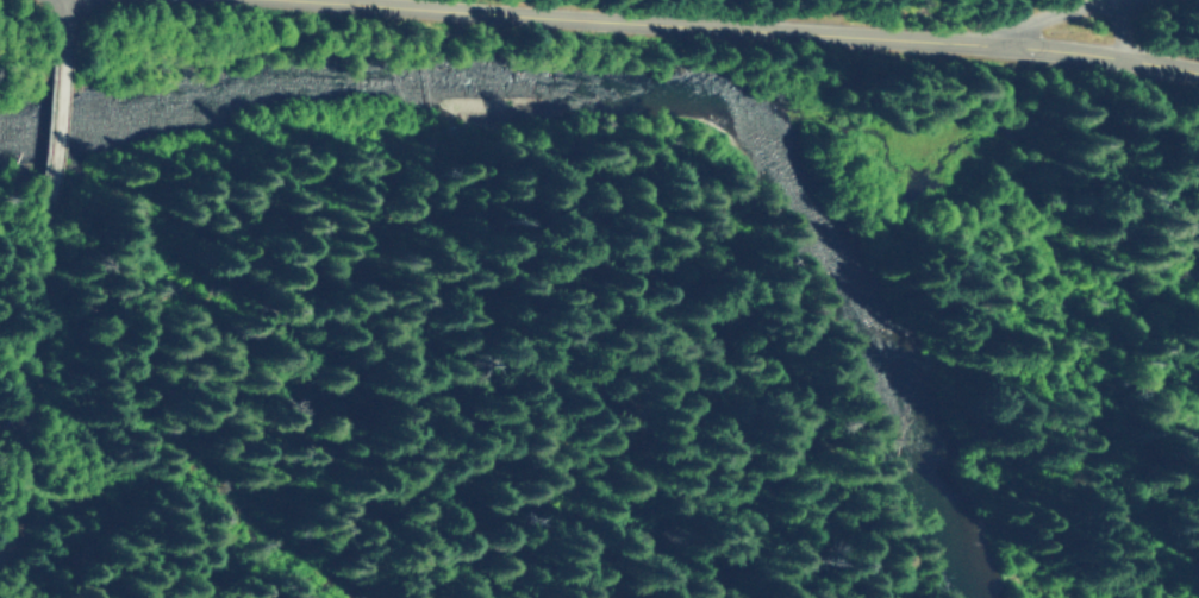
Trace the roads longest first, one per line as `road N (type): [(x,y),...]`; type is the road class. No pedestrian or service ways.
road 1 (tertiary): [(362,0),(1076,48),(1198,68)]
road 2 (track): [(0,561),(39,502),(44,480),(54,221)]
road 3 (track): [(54,221),(65,63)]

